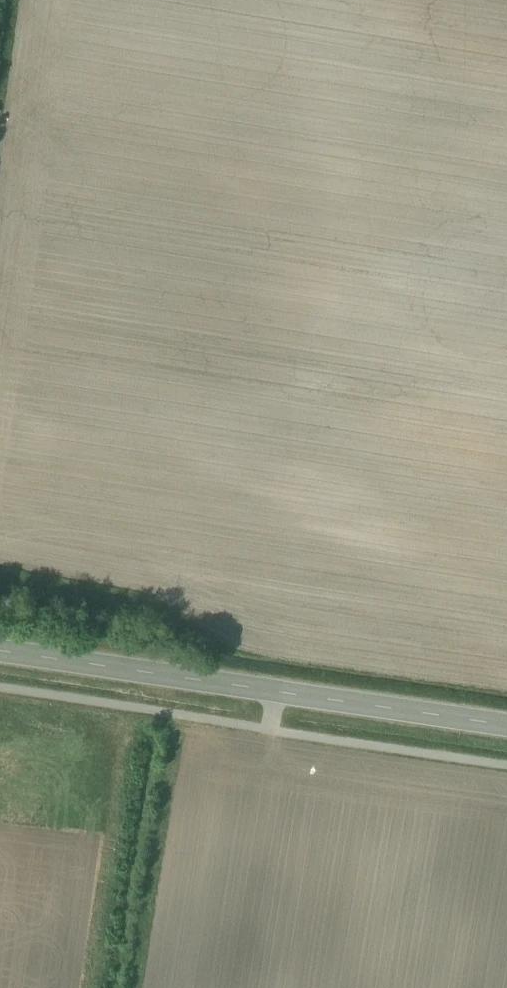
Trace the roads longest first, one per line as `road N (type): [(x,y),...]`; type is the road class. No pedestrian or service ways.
road 1 (secondary): [(506,726),(0,653)]

